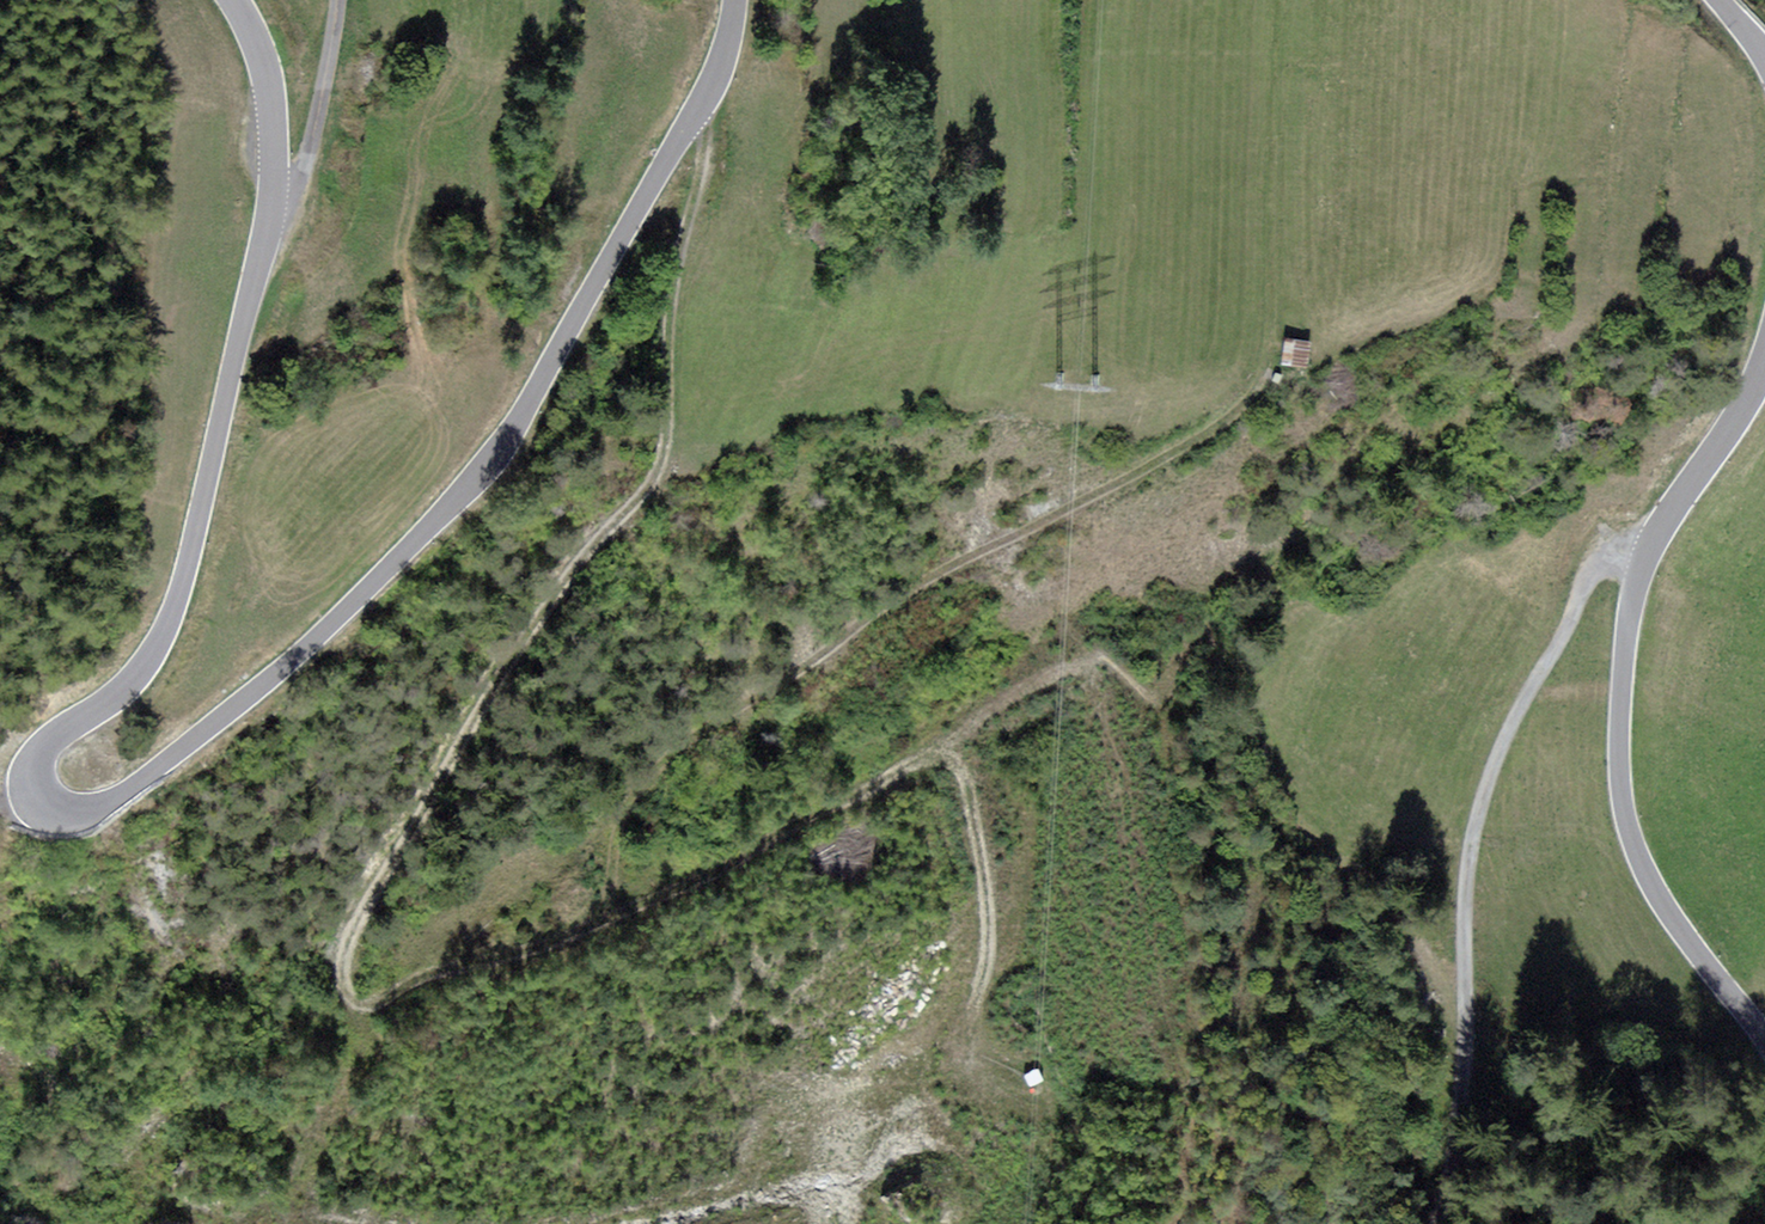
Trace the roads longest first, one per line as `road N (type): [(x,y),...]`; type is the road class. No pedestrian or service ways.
road 1 (track): [(697,111),(703,163),(673,282),(667,444),(659,467),(521,640),(443,770),(367,910),(345,969),(348,1005),(367,1021),(525,972),(602,938),(776,857),(1030,686),(1102,658)]
road 2 (tertiary): [(734,0),(707,94),(488,460),(330,627),(197,738),(99,807),(52,807),(35,792),(42,753),(130,681),(173,610),(273,194)]
road 3 (track): [(602,938),(646,804),(710,735),(949,568),(1205,430),(1261,383),(1272,355),(1279,0)]
road 4 (tertiary): [(1764,1038),(1671,921),(1646,875),(1620,762),(1629,633),(1650,548),(1764,367)]
road 5 (track): [(1428,1223),(1461,1106),(1466,859),(1530,681),(1567,628),(1587,578),(1607,560),(1650,548)]
road 6 (track): [(919,757),(946,759),(959,770),(971,802),(989,948),(967,1039)]
road 7 (unclassified): [(273,194),(302,177),(338,0)]
road 8 (tertiary): [(273,194),(270,93),(233,0)]

